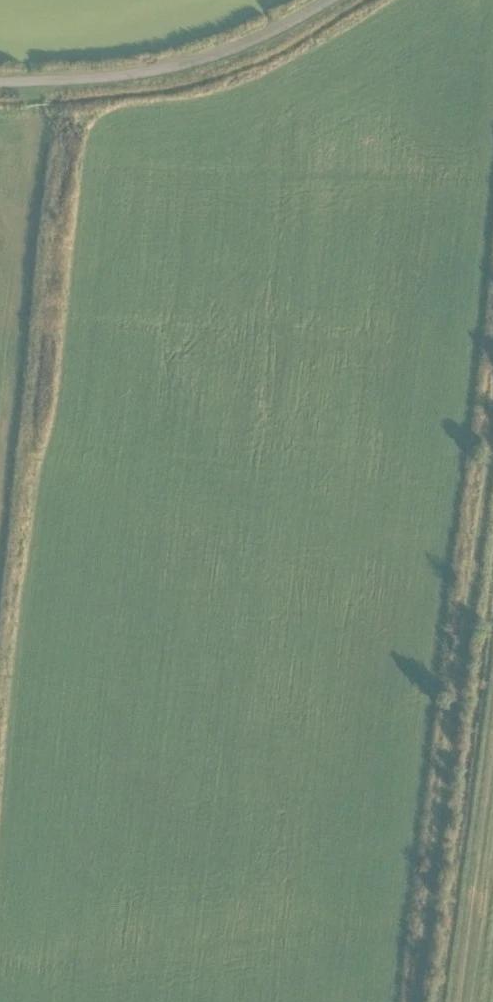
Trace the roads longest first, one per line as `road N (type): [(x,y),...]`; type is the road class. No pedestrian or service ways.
road 1 (track): [(419,1001),(492,485)]
road 2 (unclassified): [(328,0),(247,44),(187,65),(0,82)]

